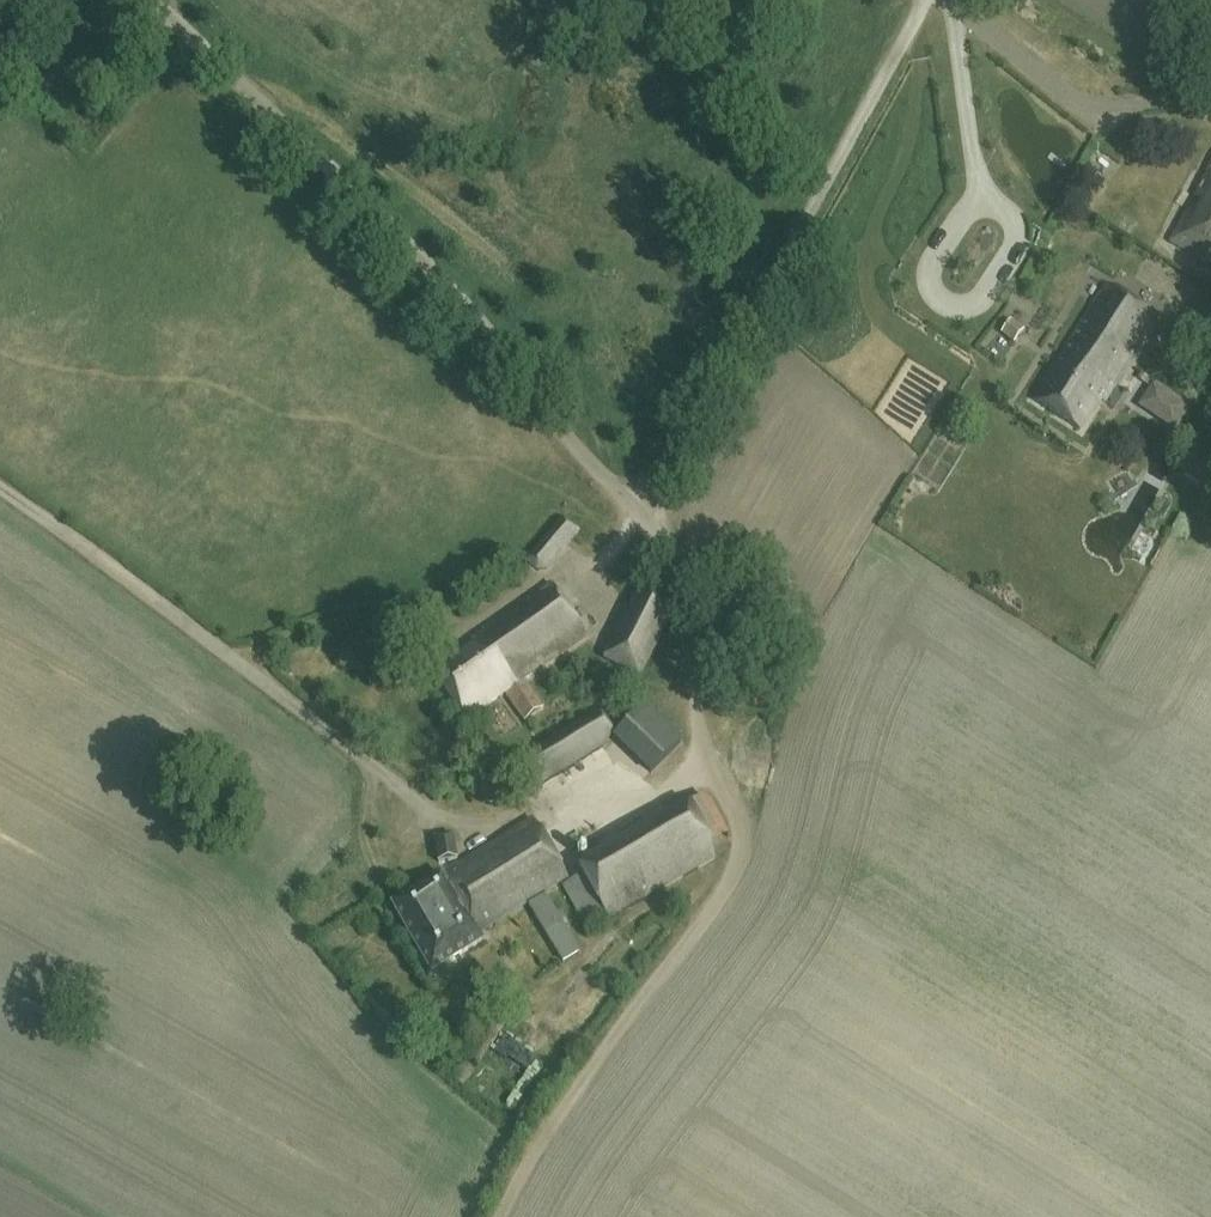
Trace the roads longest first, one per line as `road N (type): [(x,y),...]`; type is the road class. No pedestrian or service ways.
road 1 (track): [(499,1216),(535,1147),(702,914),(742,845),(694,719),(688,591),(637,508),(475,316),(153,0)]
road 2 (track): [(637,508),(925,0)]
road 3 (track): [(0,487),(420,800),(459,815)]
road 4 (unclassified): [(1194,116),(1079,102),(958,0)]

